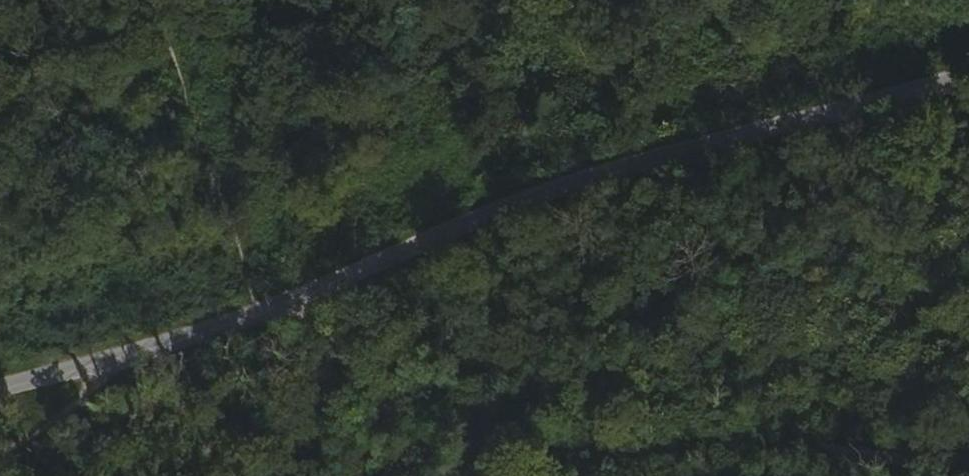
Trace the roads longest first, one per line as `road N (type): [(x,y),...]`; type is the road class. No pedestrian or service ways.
road 1 (unclassified): [(0,386),(261,321),(566,186),(968,66)]
road 2 (track): [(261,321),(296,356),(369,401),(476,432),(968,454)]
road 3 (track): [(0,442),(261,321)]

